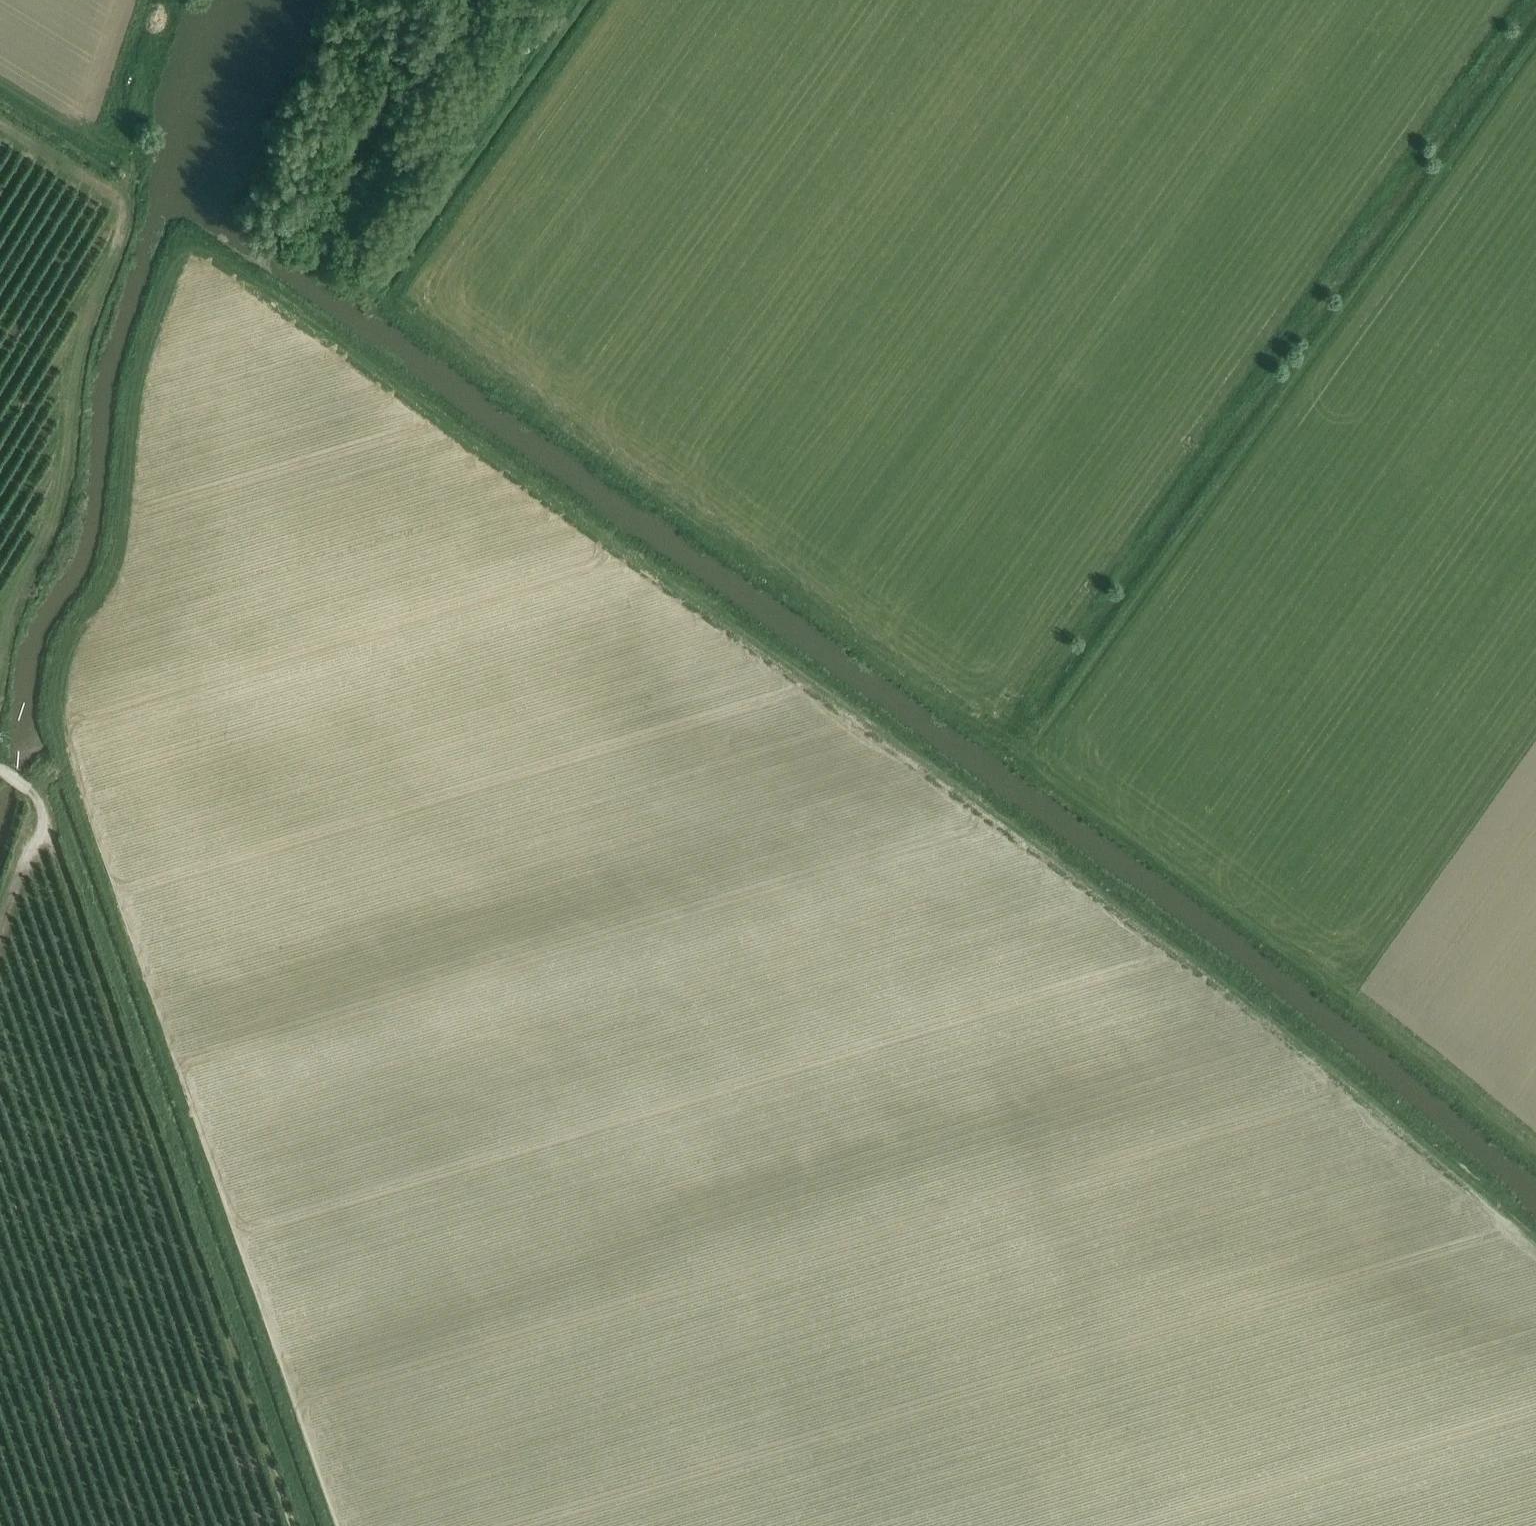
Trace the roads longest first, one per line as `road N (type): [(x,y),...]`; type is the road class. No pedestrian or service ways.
road 1 (track): [(1080,876),(1278,1027),(1535,1244)]

